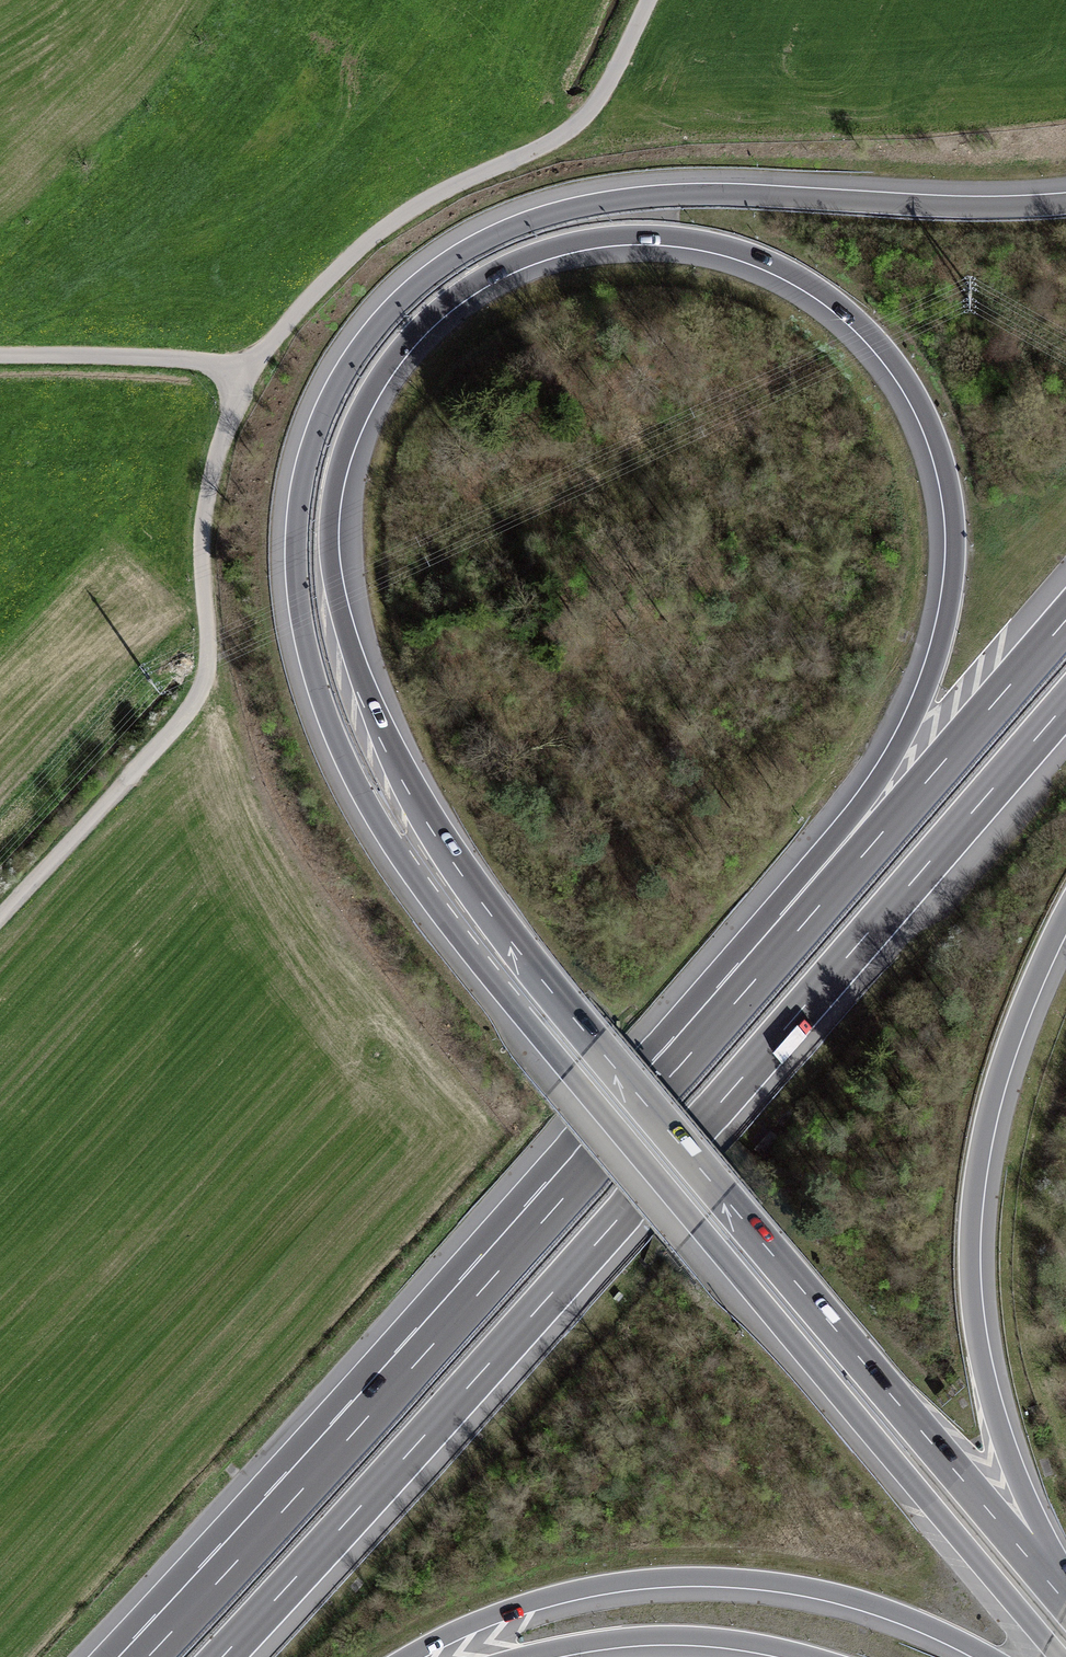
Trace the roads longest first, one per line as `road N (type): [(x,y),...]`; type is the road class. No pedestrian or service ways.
road 1 (motorway): [(1065,1602),(511,940),(435,830),(366,691),(334,564),(337,499),(351,445),(388,373),(425,328),(491,278),(542,256),(656,240),(774,269),(843,312),(879,349),(934,449),(951,552),(930,667),(875,788),(781,947)]
road 2 (motorway): [(1065,201),(657,193),(562,208),(501,229),(413,285),(343,370),(310,443),(293,549),(300,631),(323,714),(396,856),(480,969),(1056,1656)]
road 3 (motorway): [(225,1656),(511,1342),(1065,706)]
road 4 (motorway): [(781,947),(147,1656)]
road 5 (motorway): [(1065,1581),(994,1406),(972,1250),(981,1159),(1003,1069),(1065,918)]
road 6 (track): [(0,917),(184,722),(203,690),(203,530),(249,373)]
road 7 (motorway): [(416,1656),(536,1605),(620,1587),(708,1582),(822,1596),(899,1619),(979,1656)]
road 8 (unclassified): [(249,373),(315,290),(392,219),(581,121),(599,102),(648,0)]
road 9 (motorway): [(1065,619),(781,947)]
road 10 (motorway): [(535,1656),(639,1643),(786,1656)]

